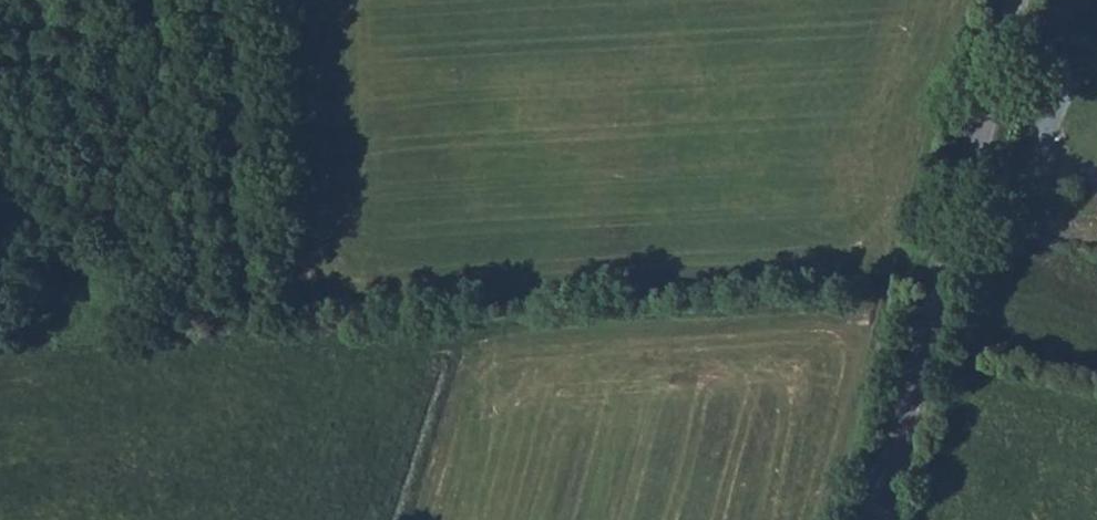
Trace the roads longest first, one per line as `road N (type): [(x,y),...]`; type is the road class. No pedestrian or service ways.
road 1 (unclassified): [(1018,0),(879,519)]

